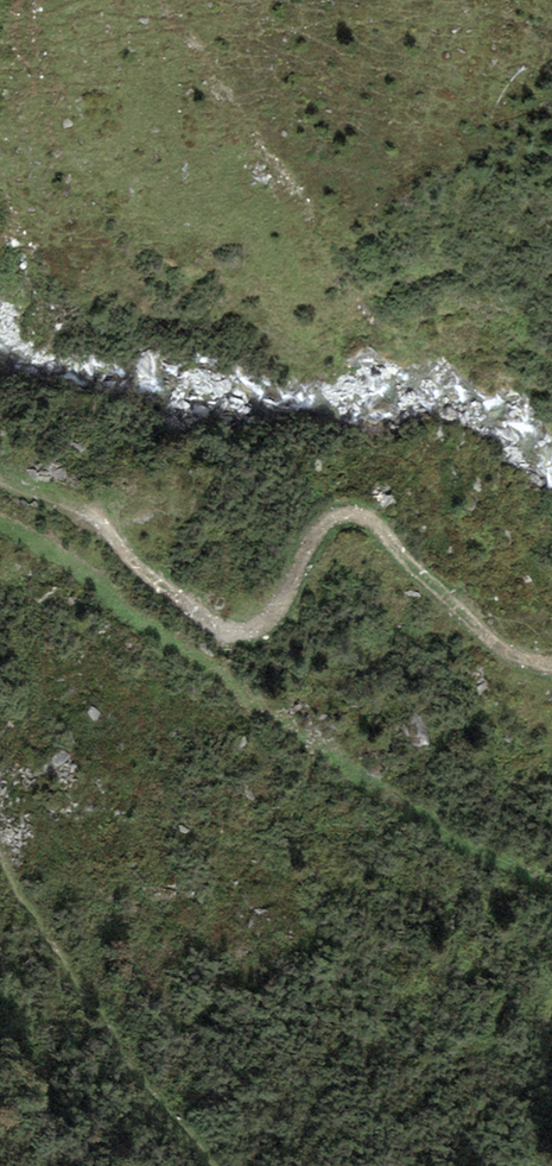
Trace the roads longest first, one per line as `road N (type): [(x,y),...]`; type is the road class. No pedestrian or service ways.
road 1 (track): [(551,672),(500,652),(383,534),(353,521),(322,533),(266,630),(230,636),(184,626),(102,526),(0,479)]

